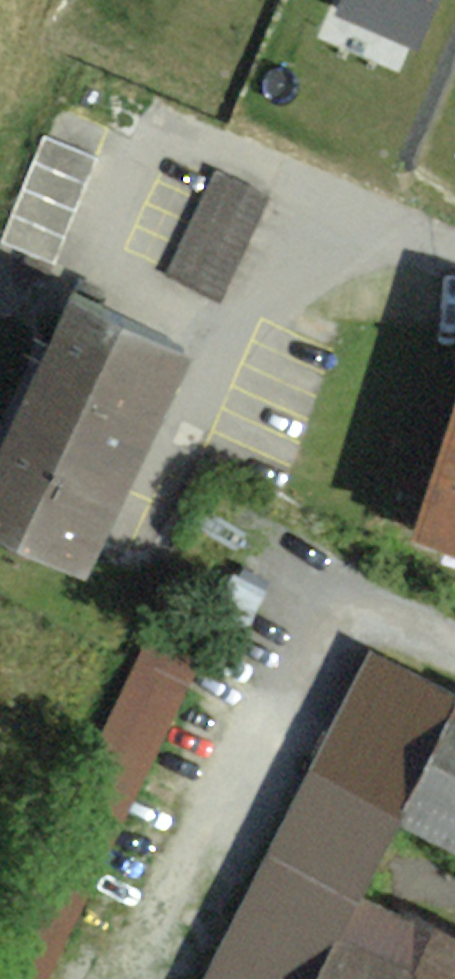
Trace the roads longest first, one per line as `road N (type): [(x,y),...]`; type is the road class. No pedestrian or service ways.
road 1 (residential): [(454,250),(170,127)]

